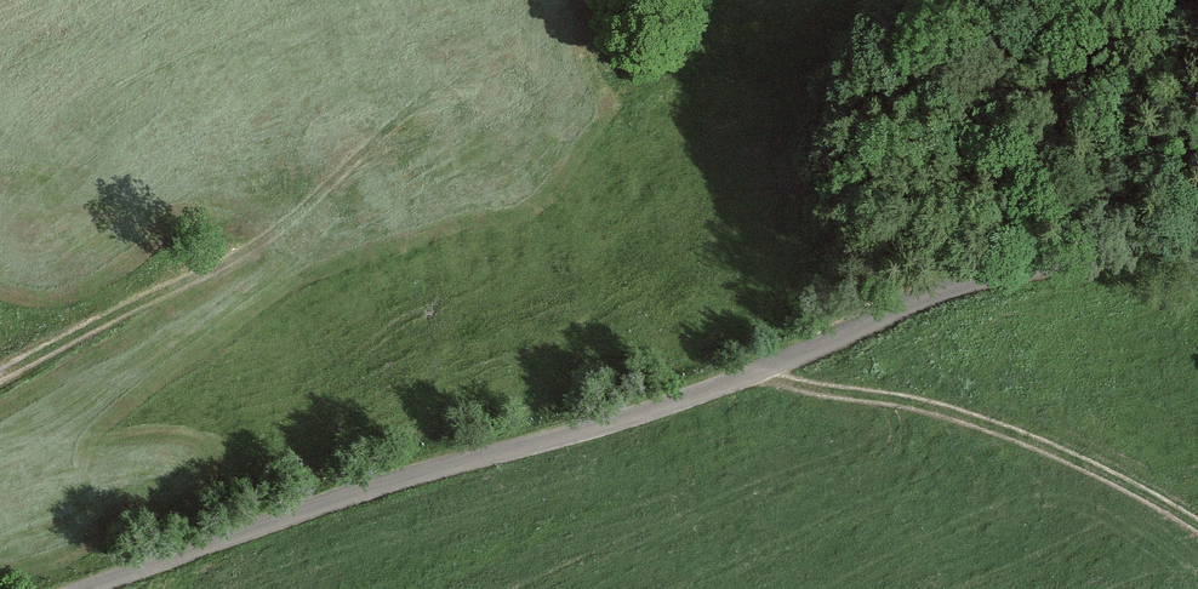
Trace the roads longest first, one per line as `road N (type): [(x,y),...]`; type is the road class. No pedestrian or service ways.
road 1 (tertiary): [(81,588),(414,475),(646,412),(755,373),(943,286),(1197,227)]
road 2 (track): [(0,375),(280,228),(433,93)]
road 3 (track): [(755,373),(956,412),(1113,476),(1197,530)]

